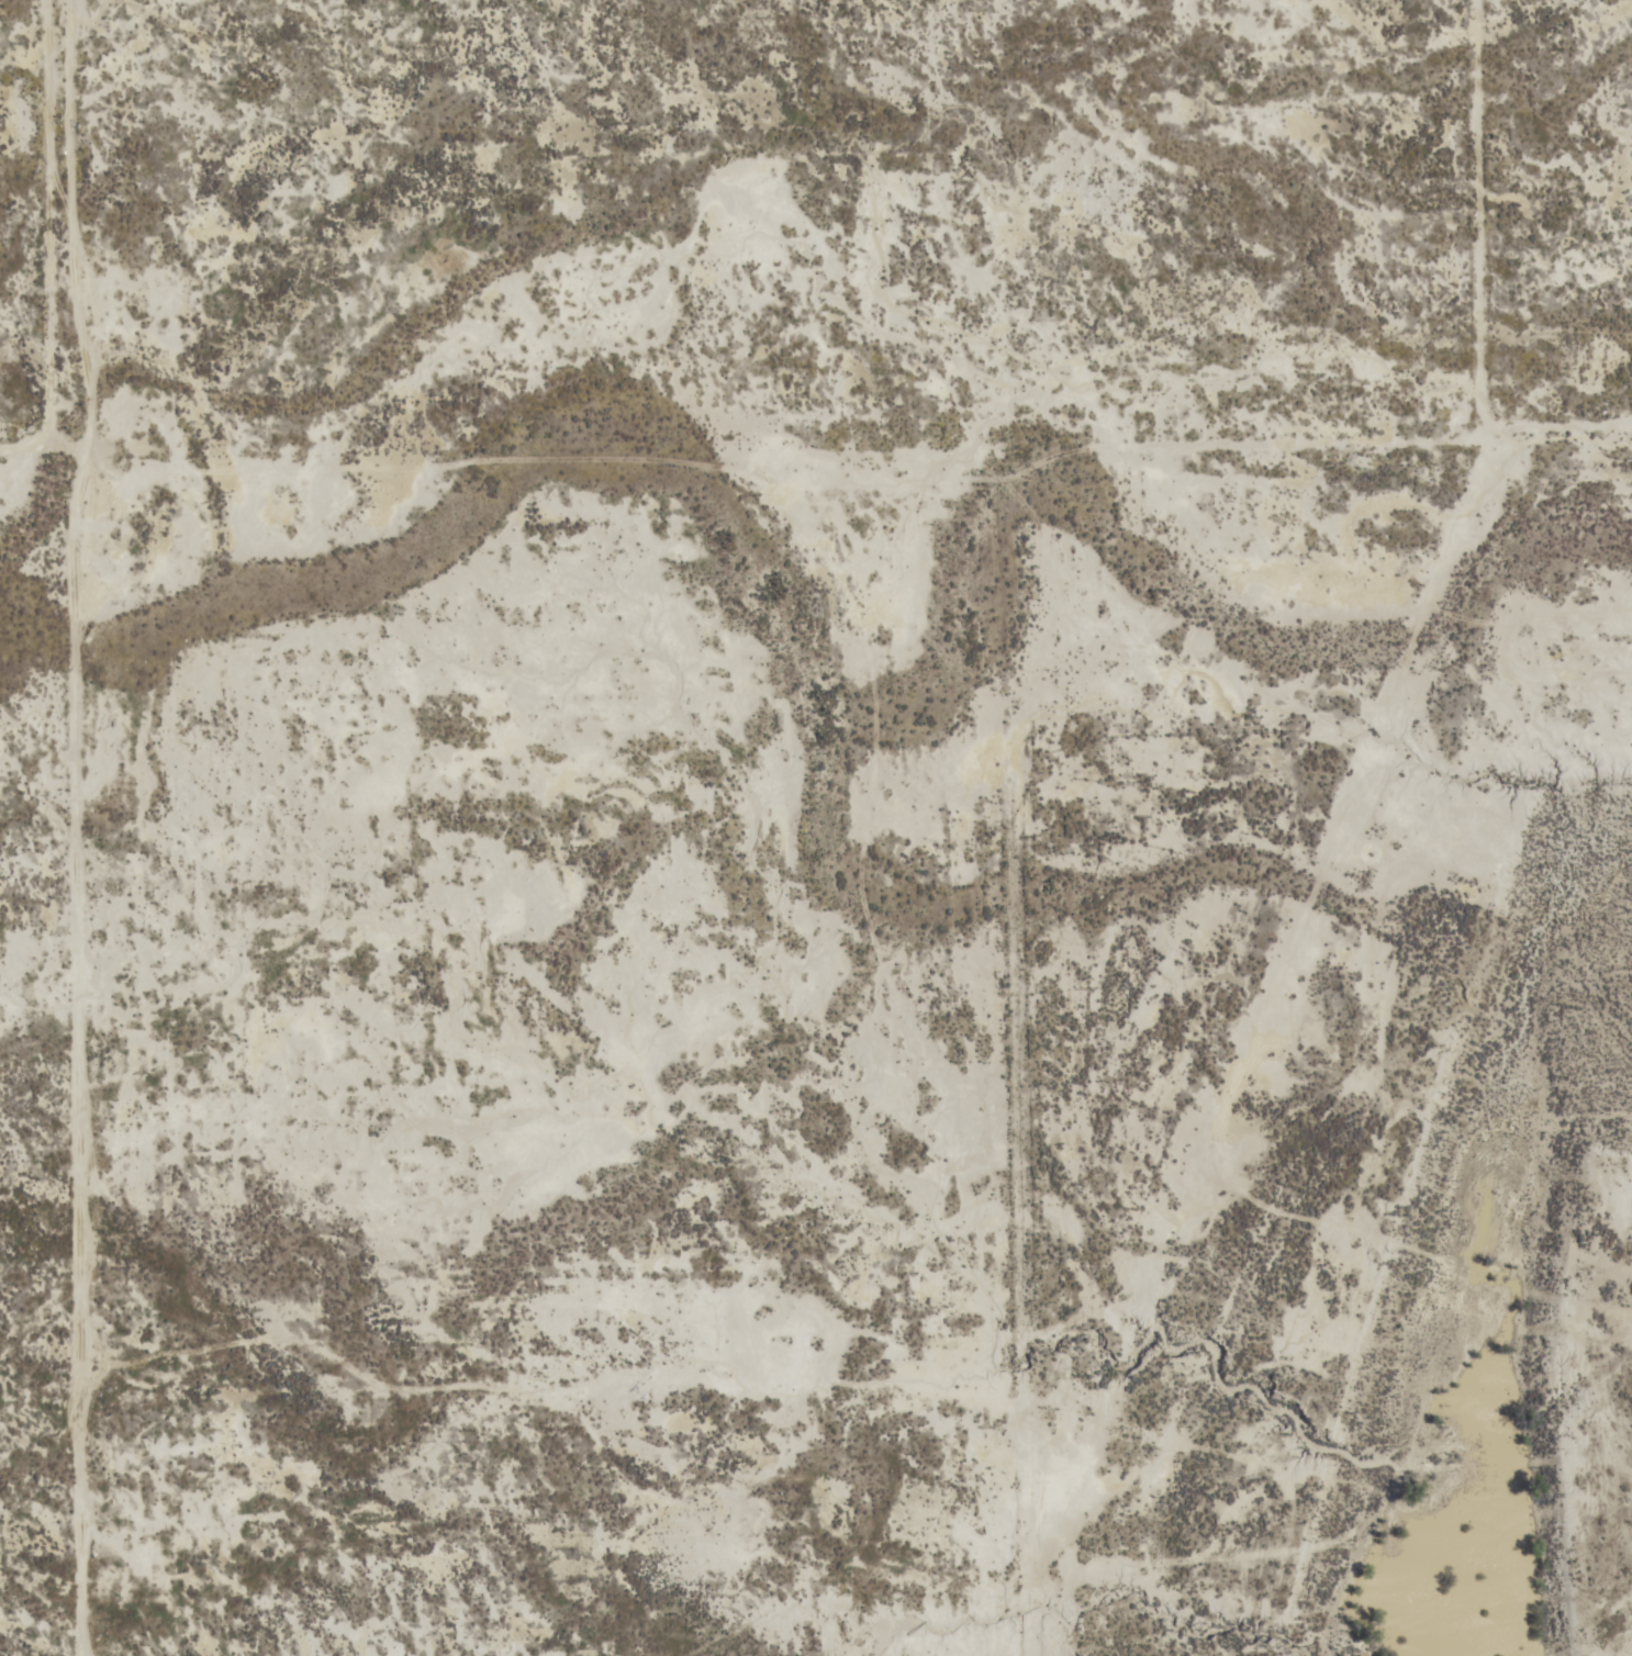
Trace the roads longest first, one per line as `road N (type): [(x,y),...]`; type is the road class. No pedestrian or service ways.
road 1 (residential): [(75,1655),(69,696),(74,437),(83,398),(66,293),(61,0)]

